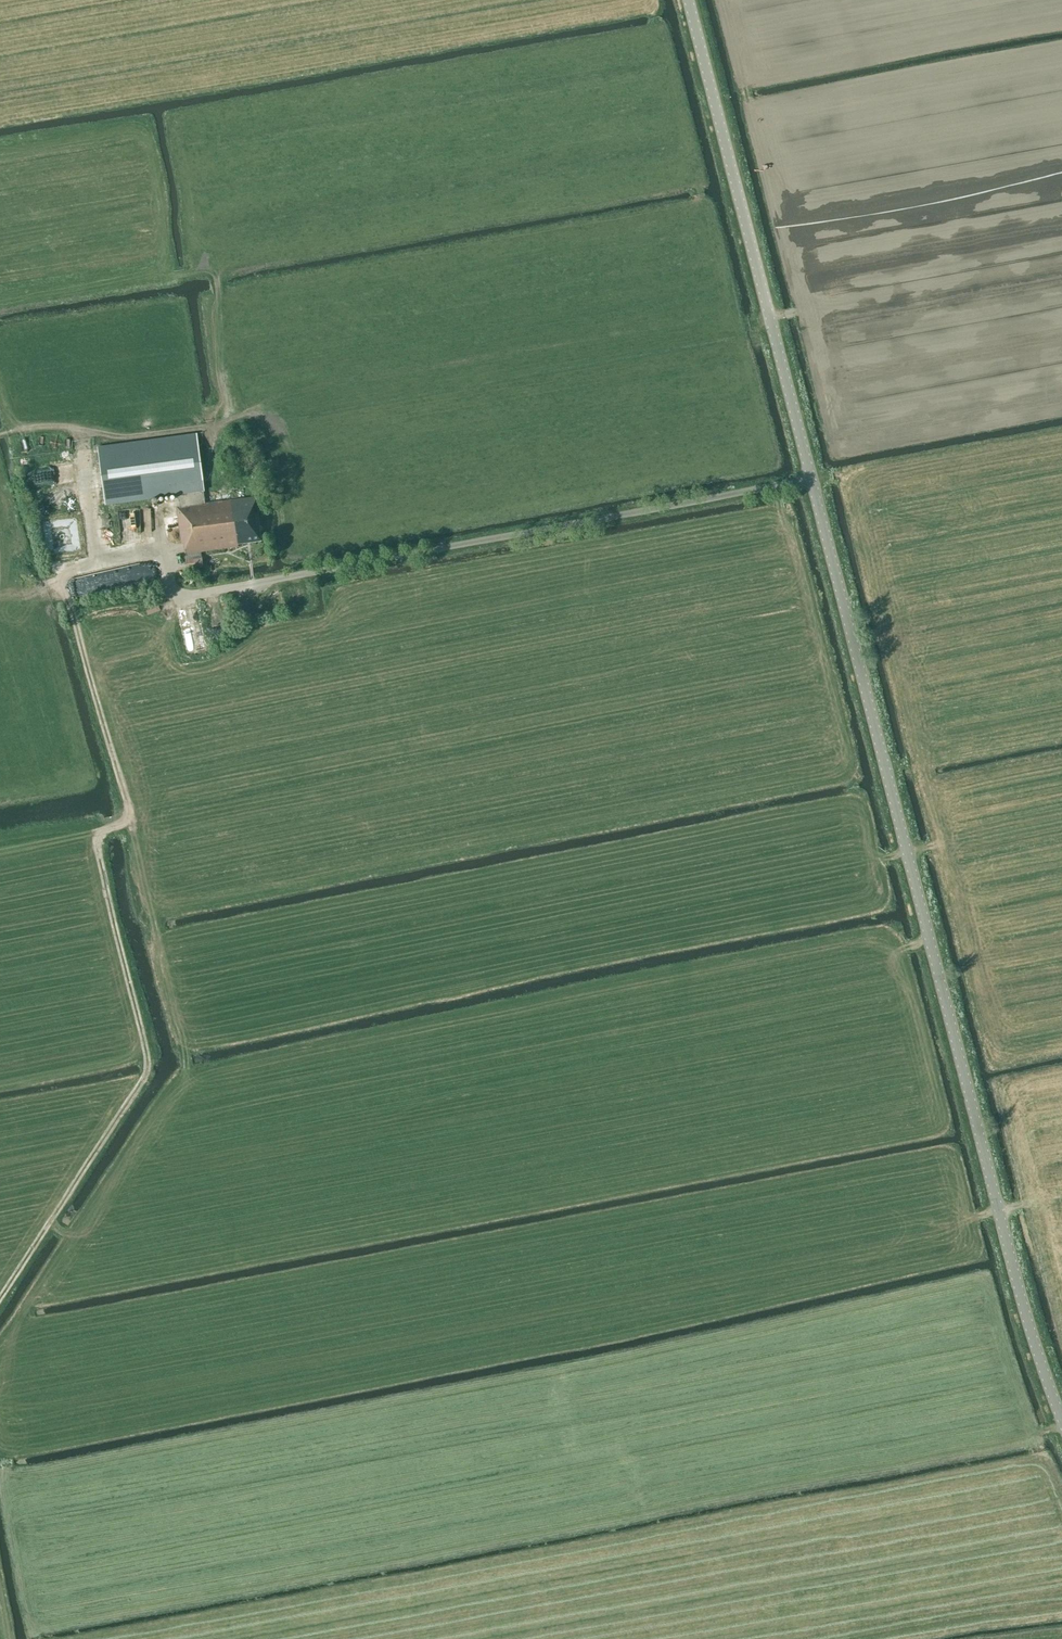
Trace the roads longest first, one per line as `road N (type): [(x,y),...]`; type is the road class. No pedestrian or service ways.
road 1 (unclassified): [(1061,1421),(1020,1296),(689,0)]

